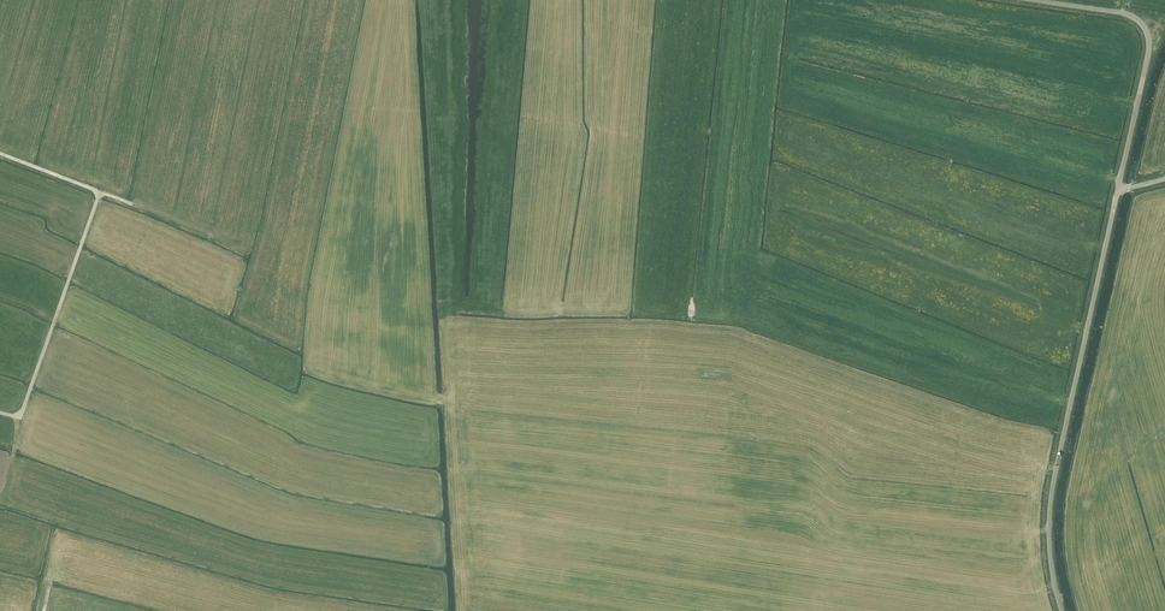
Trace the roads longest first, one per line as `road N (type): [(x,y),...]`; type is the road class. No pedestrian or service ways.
road 1 (unclassified): [(1062,610),(1049,509),(1118,189)]
road 2 (unclassified): [(1118,189),(1150,44),(1145,29),(1116,10),(1046,0)]

